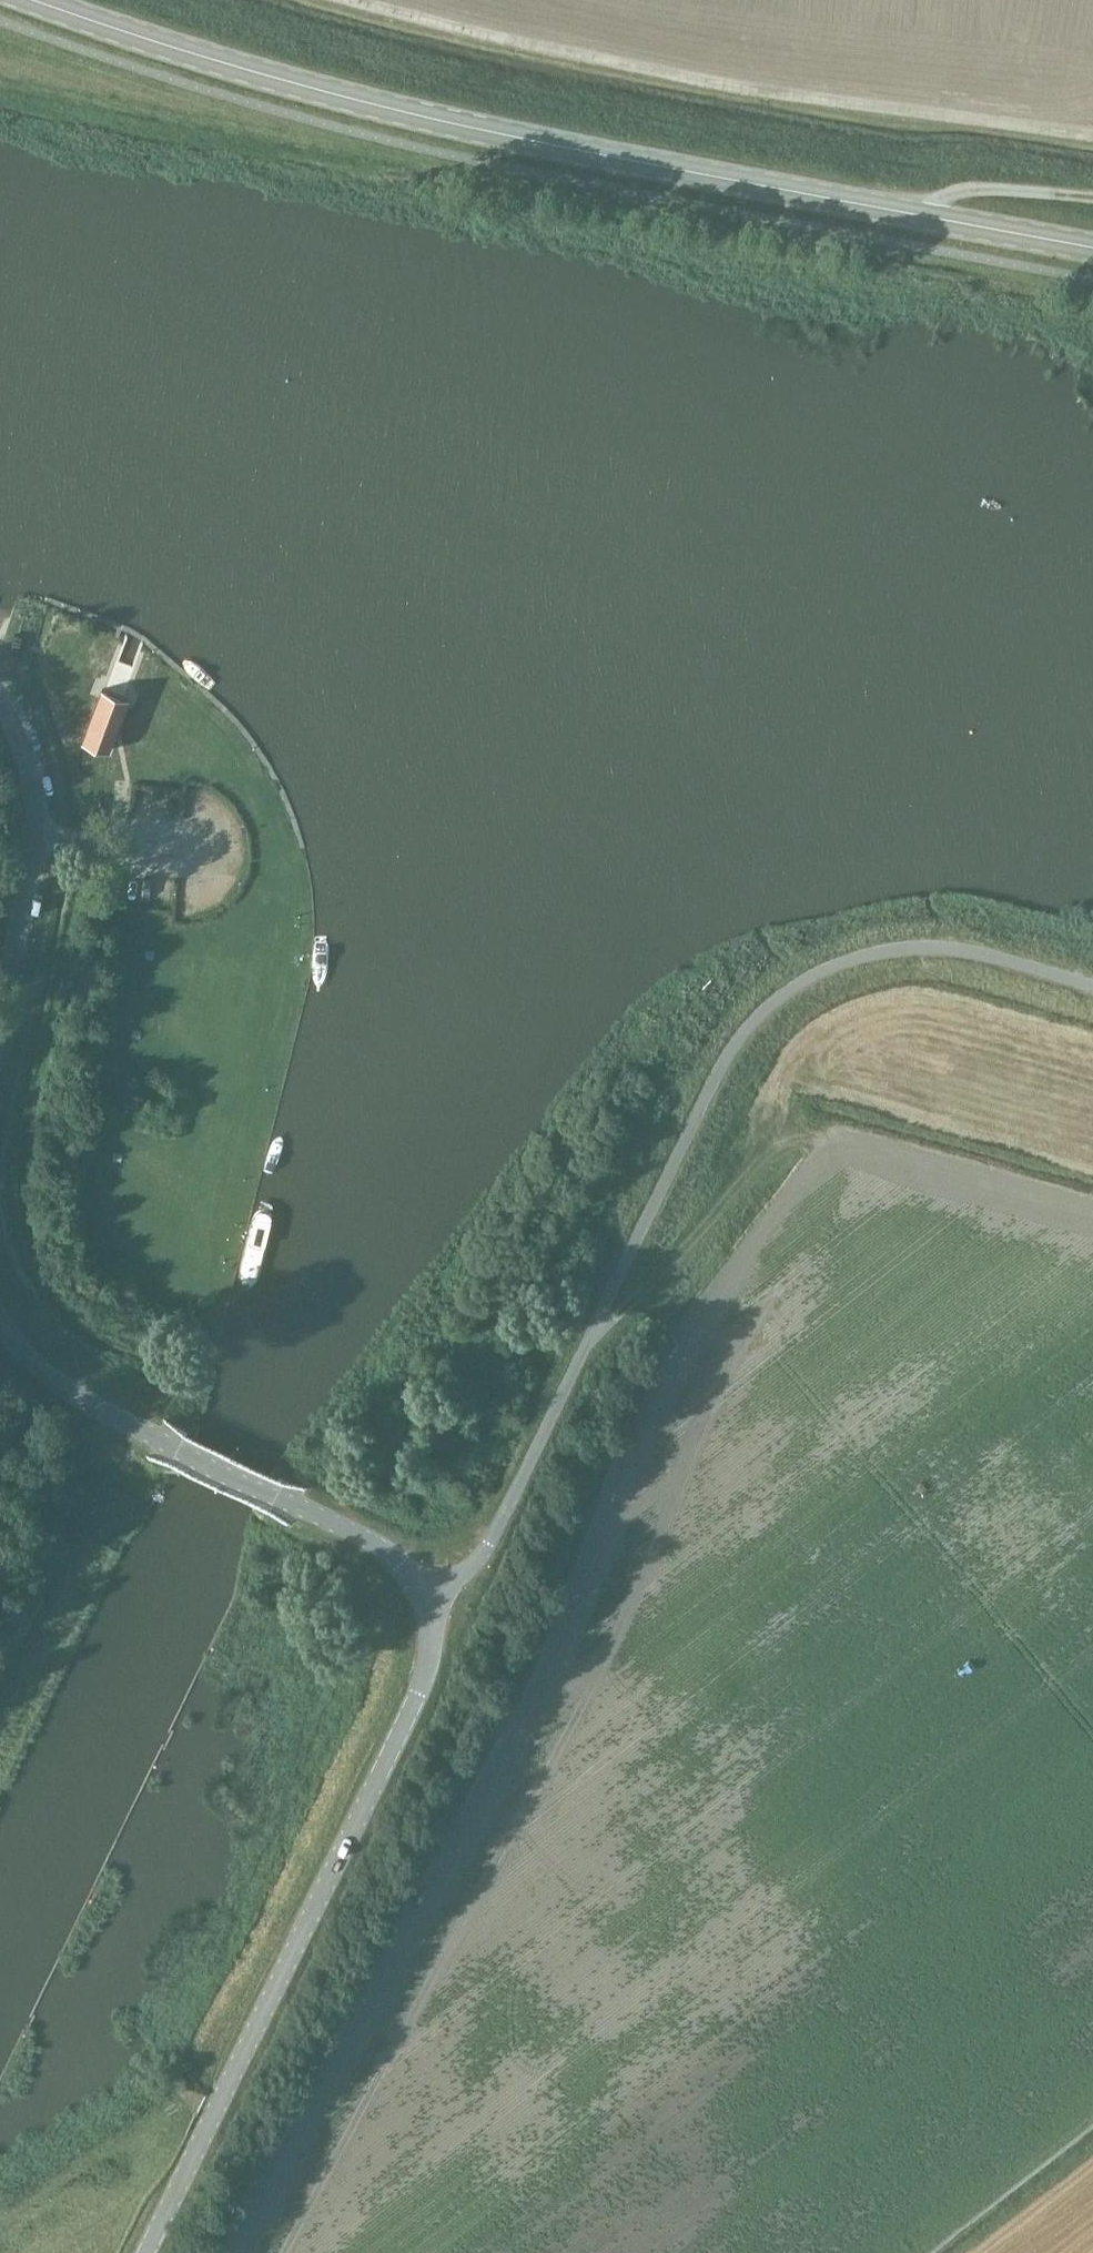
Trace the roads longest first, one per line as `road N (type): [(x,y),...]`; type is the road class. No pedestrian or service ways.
road 1 (primary): [(1092,247),(481,130),(204,57),(35,0)]
road 2 (unclassified): [(426,1598),(484,1548),(719,1068),(760,1012),(821,971),(906,948),(968,951),(1092,987)]
road 3 (track): [(347,0),(735,87),(1092,135)]
road 4 (unclassified): [(145,2252),(422,1683),(426,1598)]
road 5 (unclassified): [(426,1598),(376,1544),(81,1396),(0,1319)]
road 6 (unclassified): [(0,1012),(37,821),(23,743),(4,701)]
road 7 (track): [(1092,197),(964,192),(939,201),(931,218)]

